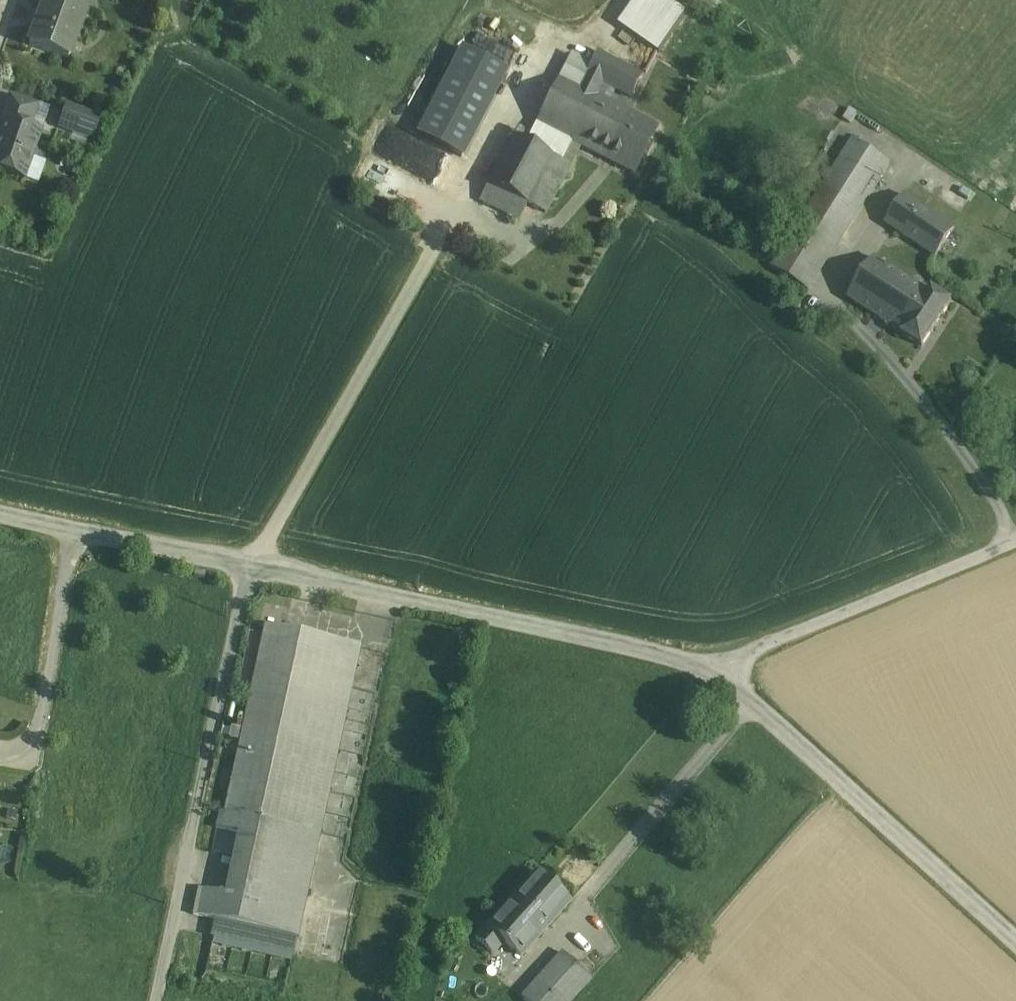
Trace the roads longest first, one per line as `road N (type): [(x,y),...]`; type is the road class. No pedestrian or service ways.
road 1 (unclassified): [(715,671),(251,568)]
road 2 (unclassified): [(251,568),(159,1000)]
road 3 (unclassified): [(1015,940),(715,671)]
road 4 (residential): [(715,671),(1015,542)]
road 5 (unclassified): [(251,568),(0,514)]

